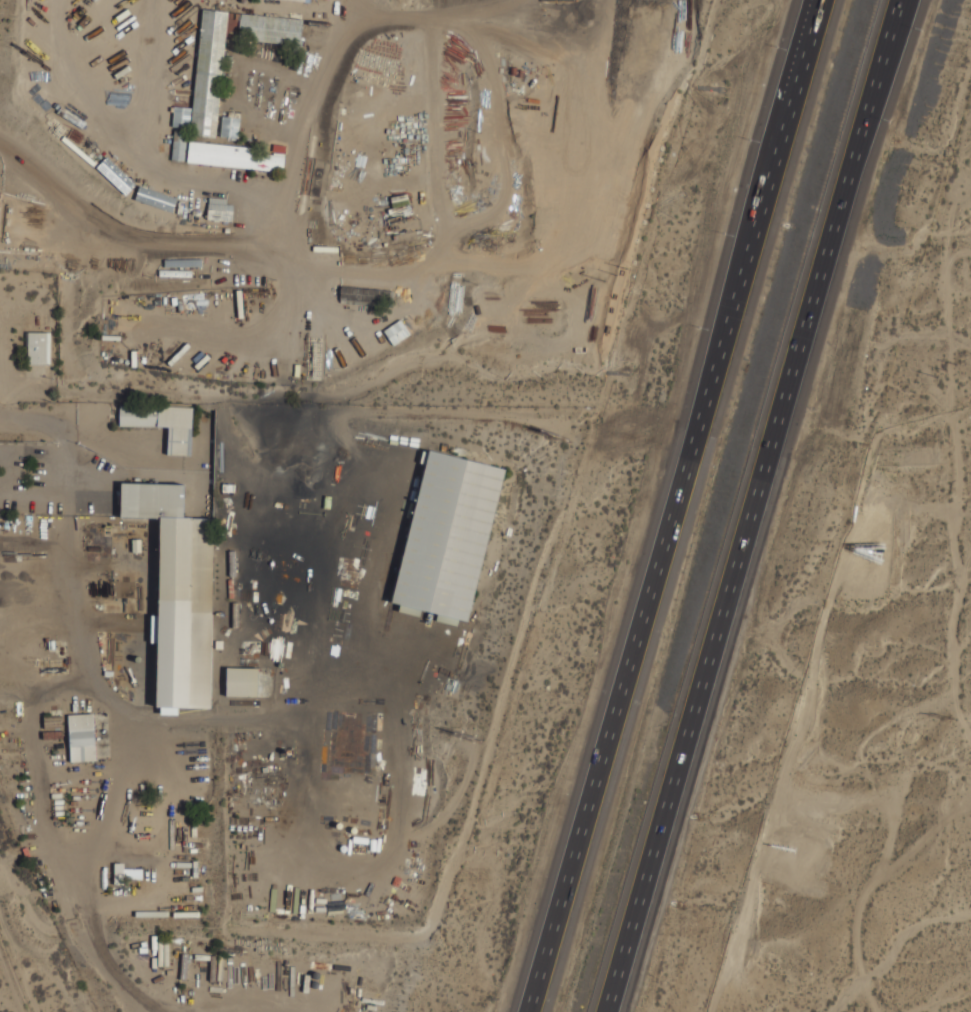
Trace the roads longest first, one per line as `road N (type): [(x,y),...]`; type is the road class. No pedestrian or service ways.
road 1 (motorway): [(617,994),(904,2)]
road 2 (motorway): [(823,0),(536,981)]

